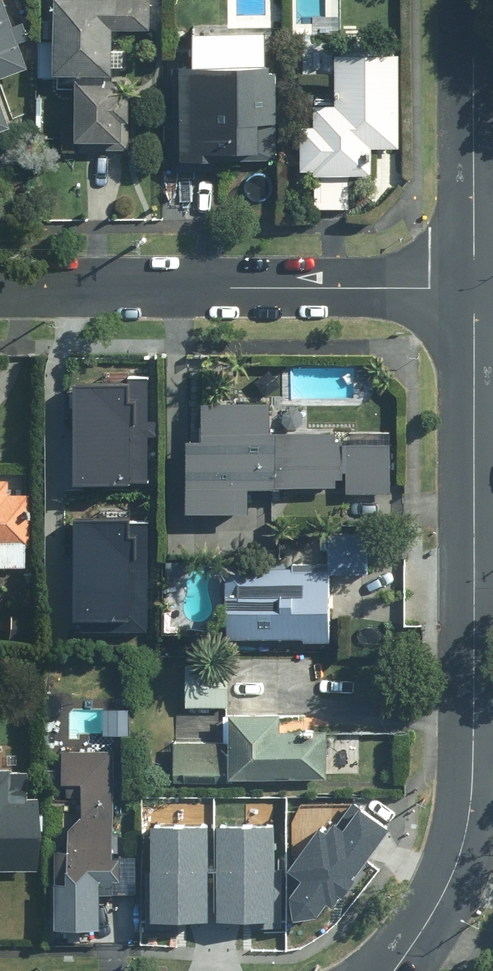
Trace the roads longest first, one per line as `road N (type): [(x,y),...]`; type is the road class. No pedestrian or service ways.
road 1 (tertiary): [(394,970),(442,896),(469,815),(474,291)]
road 2 (residential): [(0,290),(474,291)]
road 3 (tertiary): [(474,291),(472,0)]

